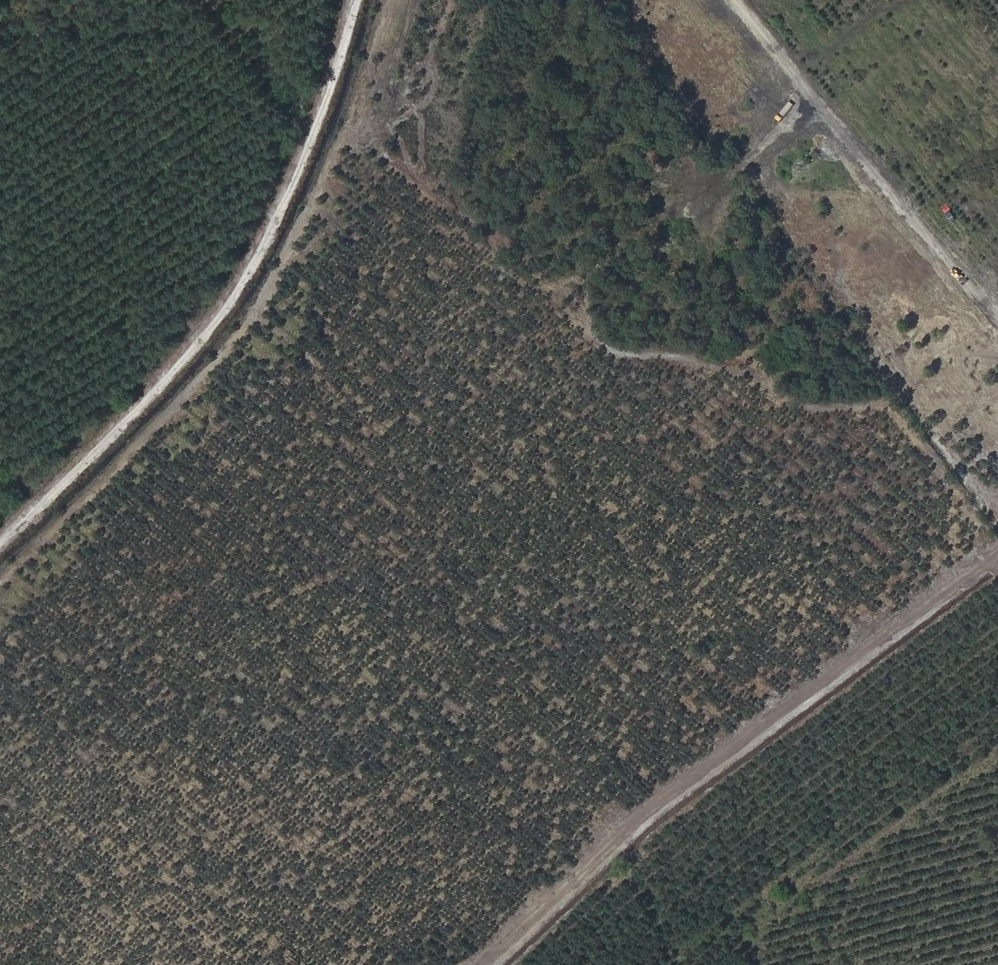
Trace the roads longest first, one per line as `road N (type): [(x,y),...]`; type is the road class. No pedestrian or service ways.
road 1 (track): [(0,544),(140,408),(228,308),(298,179),(356,0)]
road 2 (track): [(997,558),(620,837),(485,964)]
road 3 (track): [(729,0),(997,313)]

